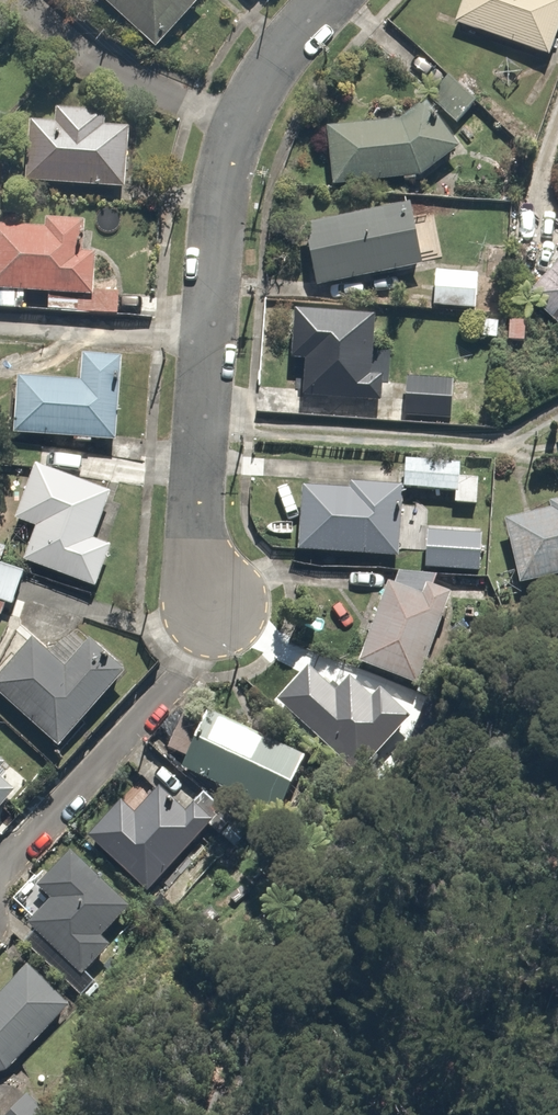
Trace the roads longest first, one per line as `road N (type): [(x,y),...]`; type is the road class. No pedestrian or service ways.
road 1 (residential): [(205,344),(196,511),(216,606),(164,682),(0,866)]
road 2 (residential): [(328,0),(260,82),(237,126),(218,210),(205,344)]
road 3 (residential): [(205,344),(0,327)]

